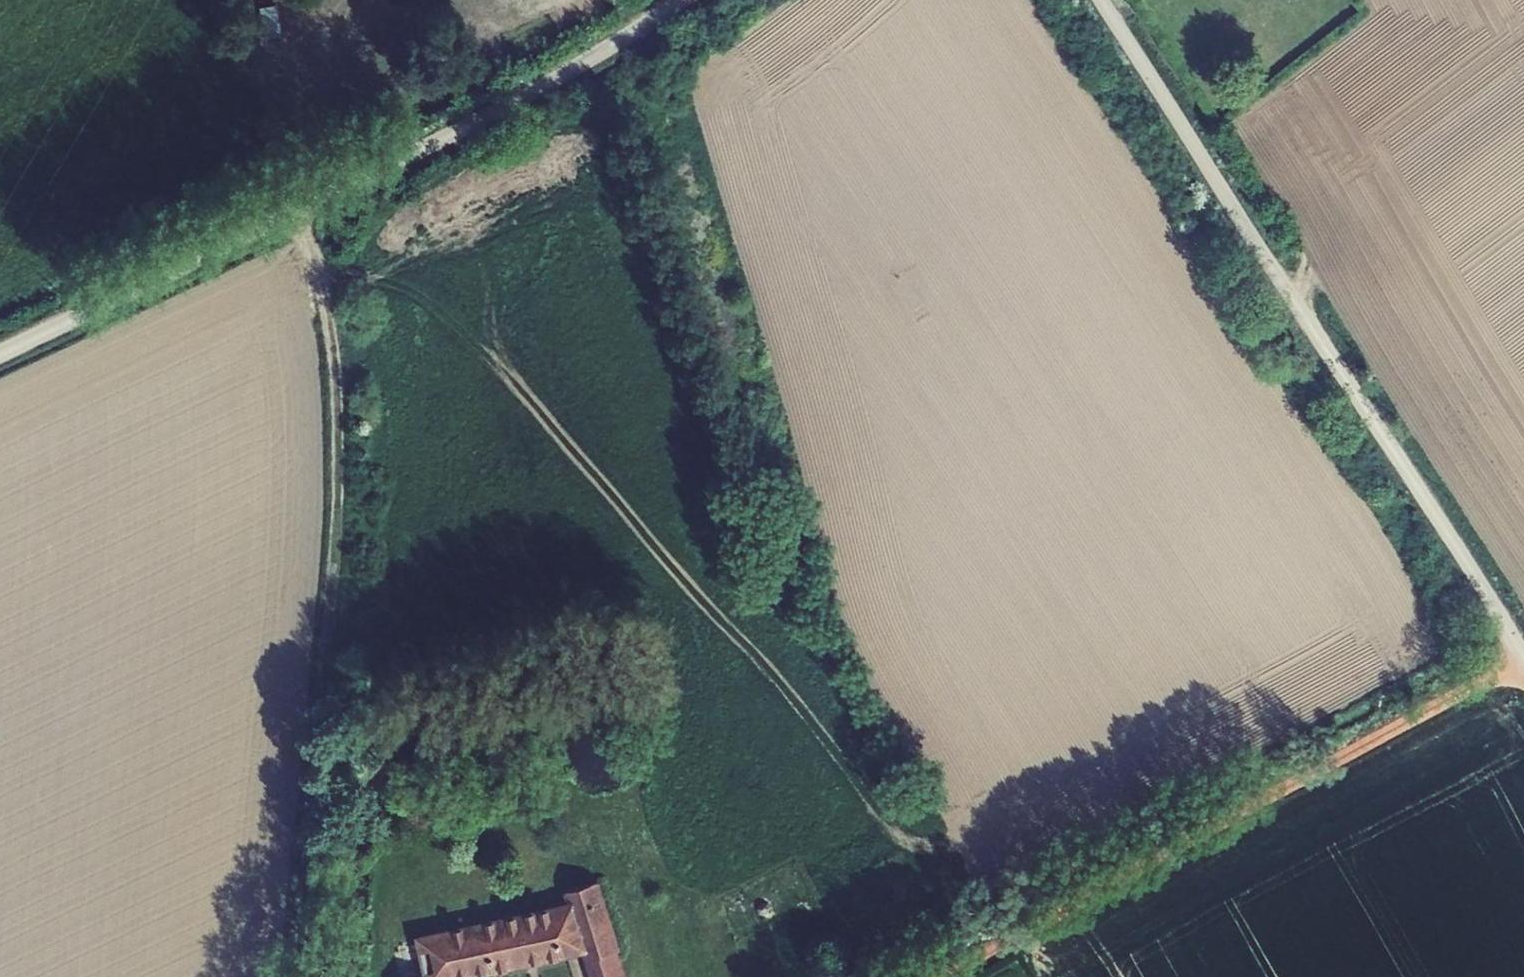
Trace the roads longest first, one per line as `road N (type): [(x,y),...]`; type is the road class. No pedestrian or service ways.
road 1 (unclassified): [(1523,655),(1099,0)]
road 2 (unclassified): [(687,0),(465,129),(0,353)]
road 3 (track): [(1521,651),(948,976)]

